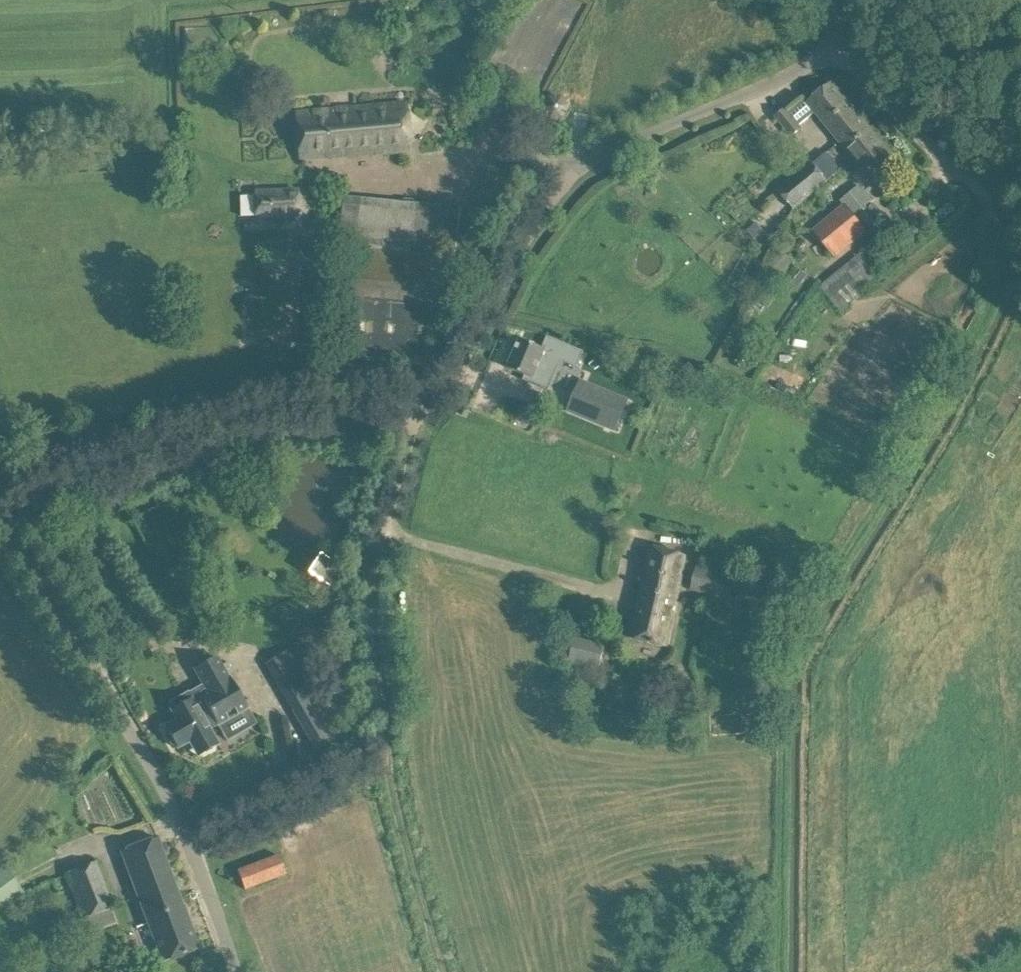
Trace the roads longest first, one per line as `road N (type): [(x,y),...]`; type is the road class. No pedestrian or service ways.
road 1 (unclassified): [(423,396),(459,370),(575,165),(839,49)]
road 2 (unclassified): [(237,971),(146,752),(0,522)]
road 3 (unclassified): [(0,514),(251,413),(306,400),(423,396)]
road 4 (track): [(447,971),(390,764),(371,600),(378,553)]
road 5 (unclassified): [(1020,242),(990,199),(839,49)]
road 6 (unclassified): [(423,396),(378,553)]
road 7 (track): [(277,813),(390,764)]

